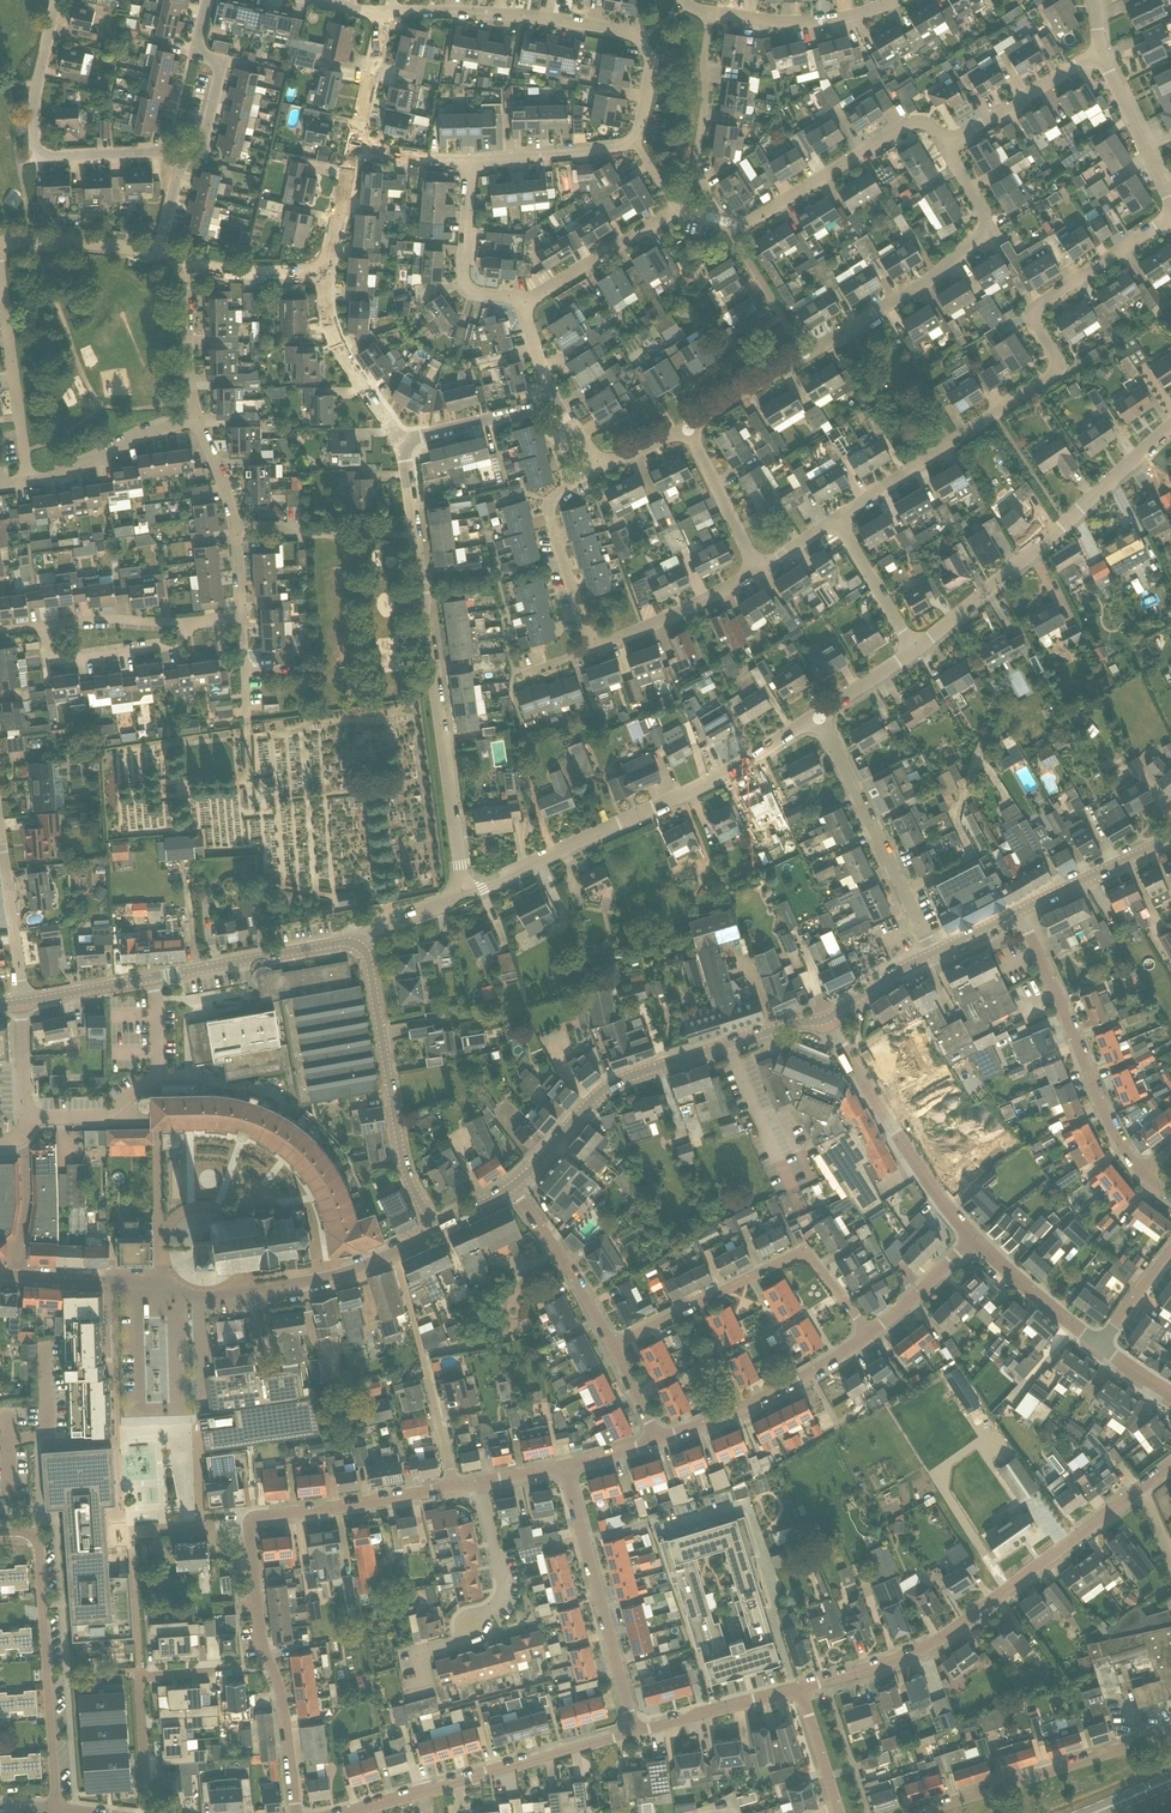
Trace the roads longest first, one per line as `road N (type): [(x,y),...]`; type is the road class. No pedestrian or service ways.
road 1 (residential): [(838,520),(1057,373),(1033,320),(1037,309),(1170,219)]
road 2 (residential): [(464,895),(403,442)]
road 3 (residential): [(800,1690),(899,1663),(947,1638),(1140,1491)]
road 4 (residential): [(464,895),(745,762),(818,719)]
road 5 (residential): [(635,142),(650,93),(652,54),(640,38),(511,14),(384,12)]
road 6 (unclassified): [(511,1187),(614,1083),(786,1024),(823,1021)]
road 7 (unclassified): [(22,1002),(343,941),(359,945)]
road 8 (residential): [(915,650),(1170,426)]
road 9 (residential): [(610,1344),(800,1256),(811,1258),(869,1334)]
road 10 (residential): [(57,1809),(37,1535),(0,1535)]
road 11 (residential): [(809,353),(980,240),(983,211),(946,145)]
road 12 (residential): [(340,1812),(638,1728)]
road 13 (residential): [(185,156),(39,156),(37,86),(58,0)]
road 14 (residential): [(298,1812),(280,1688),(262,1642),(250,1520)]
road 15 (unclassified): [(437,1221),(403,1161),(369,957),(359,945)]
road 16 (residential): [(1141,1170),(1113,1124),(1026,910)]
road 17 (residential): [(638,1728),(565,1466)]
road 18 (residential): [(974,1241),(823,1021)]
road 19 (residential): [(920,1812),(1170,1735)]
road 20 (residential): [(935,952),(818,719)]
road 21 (residential): [(198,1297),(356,1268),(433,1233),(437,1221)]
road 22 (residential): [(946,145),(920,122),(904,127),(739,224)]
road 23 (residential): [(242,1668),(141,1676),(152,1812)]
road 24 (residential): [(659,1440),(745,1407),(837,1360),(869,1334)]
road 25 (residential): [(250,1520),(481,1482)]
road 26 (residential): [(593,649),(547,508),(603,467)]
road 27 (residential): [(28,481),(0,270)]
road 28 (residential): [(720,216),(697,164),(711,14)]
road 29 (residential): [(242,615),(227,492),(198,419)]
road 30 (residential): [(711,14),(856,21),(901,0)]
road 31 (residential): [(403,442),(333,336),(325,271)]
road 32 (residential): [(522,303),(473,294),(463,281),(472,159)]
road 33 (residential): [(185,156),(205,140),(223,59),(196,49),(207,0)]
road 34 (residential): [(946,145),(1104,47)]
road 35 (residential): [(610,1344),(511,1187)]
road 36 (residential): [(44,626),(48,655),(61,661),(173,646),(189,623)]
road 37 (residential): [(198,1297),(138,1281),(16,1275)]
road 38 (residential): [(593,649),(667,621),(757,571)]
road 39 (residential): [(678,211),(522,303)]
road 40 (residential): [(28,481),(198,419)]
road 41 (residential): [(22,1002),(0,827)]
road 42 (residential): [(1170,202),(1104,47)]
road 43 (residential): [(638,1728),(800,1690)]
road 44 (residential): [(1100,1346),(974,1241)]
road 45 (residential): [(472,159),(635,142)]
road 46 (unclassified): [(1026,910),(1170,838)]
road 47 (residential): [(0,240),(73,240),(159,254)]
road 48 (residential): [(757,571),(688,427)]
road 49 (residential): [(198,419),(189,363),(190,262)]
road 50 (residential): [(471,1623),(492,1610),(502,1591),(481,1482)]
road 51 (residential): [(403,442),(554,401)]
road 52 (residential): [(915,650),(838,520)]
road 53 (residential): [(809,353),(740,242),(739,224)]
road 54 (residential): [(44,626),(189,623)]
road 55 (residential): [(688,427),(809,353)]
road 56 (residential): [(22,1002),(26,1131),(20,1141)]
road 57 (residential): [(869,1334),(974,1241)]
road 58 (residential): [(355,147),(384,12)]
road 59 (residential): [(190,262),(243,273),(325,271)]
road 60 (unclassified): [(16,1275),(26,1200),(20,1141)]
road 61 (unclassified): [(823,1021),(935,952)]
road 62 (residential): [(840,1812),(800,1690)]
road 63 (residential): [(325,271),(355,147)]

